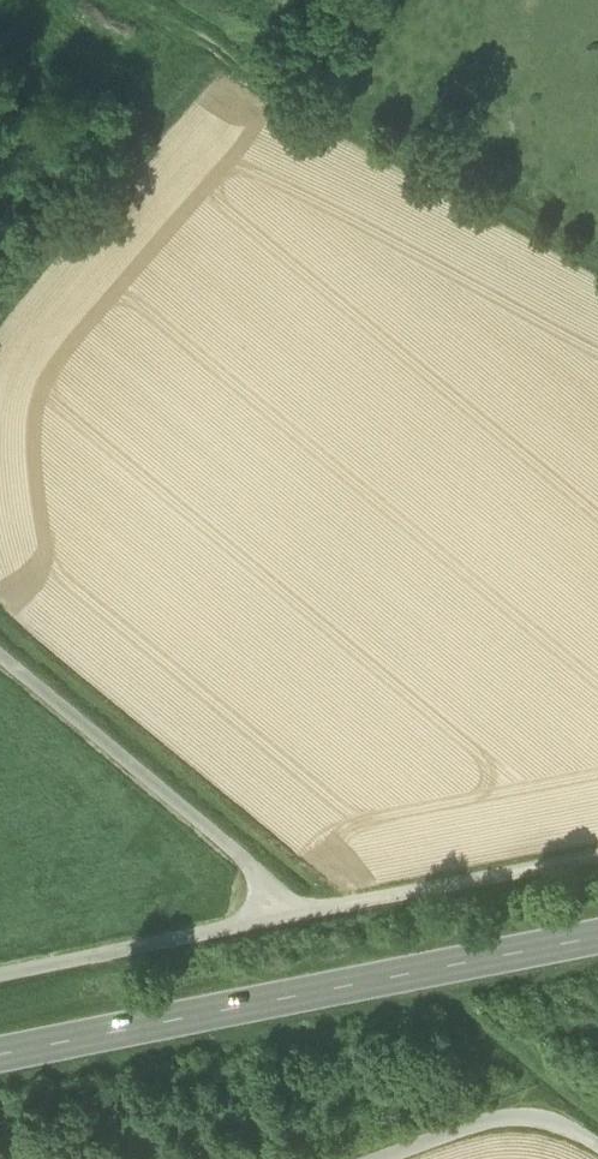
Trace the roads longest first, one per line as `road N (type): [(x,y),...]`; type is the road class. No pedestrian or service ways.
road 1 (track): [(597,855),(0,977)]
road 2 (primary): [(0,1055),(597,937)]
road 3 (unclassified): [(0,653),(252,867),(286,917)]
road 4 (unclassified): [(597,1141),(559,1115),(501,1114),(380,1158)]

